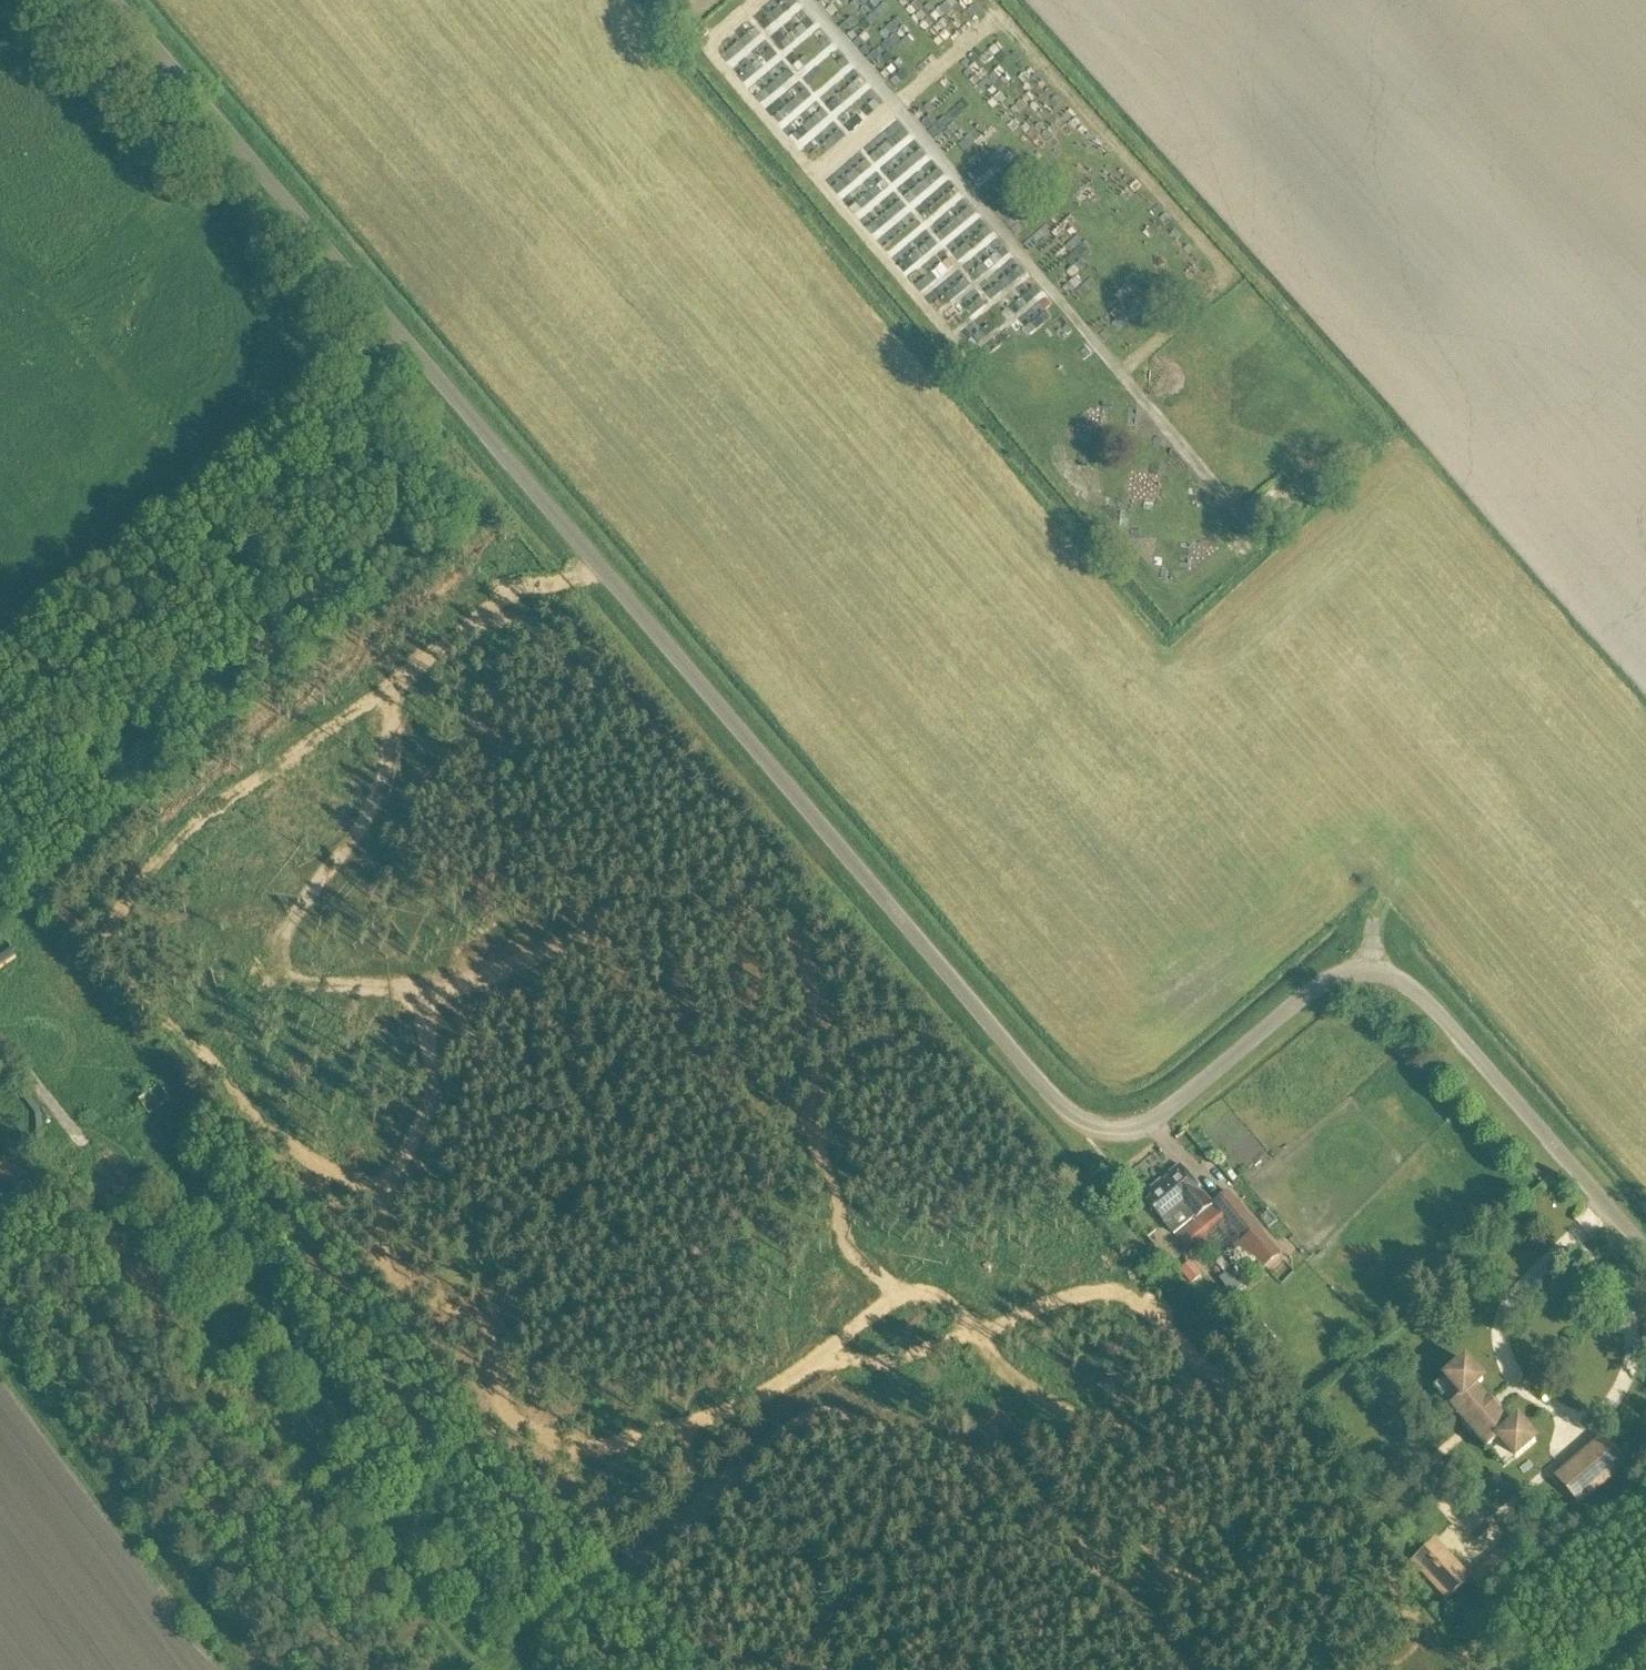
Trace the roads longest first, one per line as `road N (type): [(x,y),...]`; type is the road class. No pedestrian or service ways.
road 1 (unclassified): [(1645,1253),(1420,997),(1382,976),(1350,975),(1319,989),(1140,1129),(1109,1133),(1066,1117),(108,0)]
road 2 (track): [(481,1669),(0,1044)]

